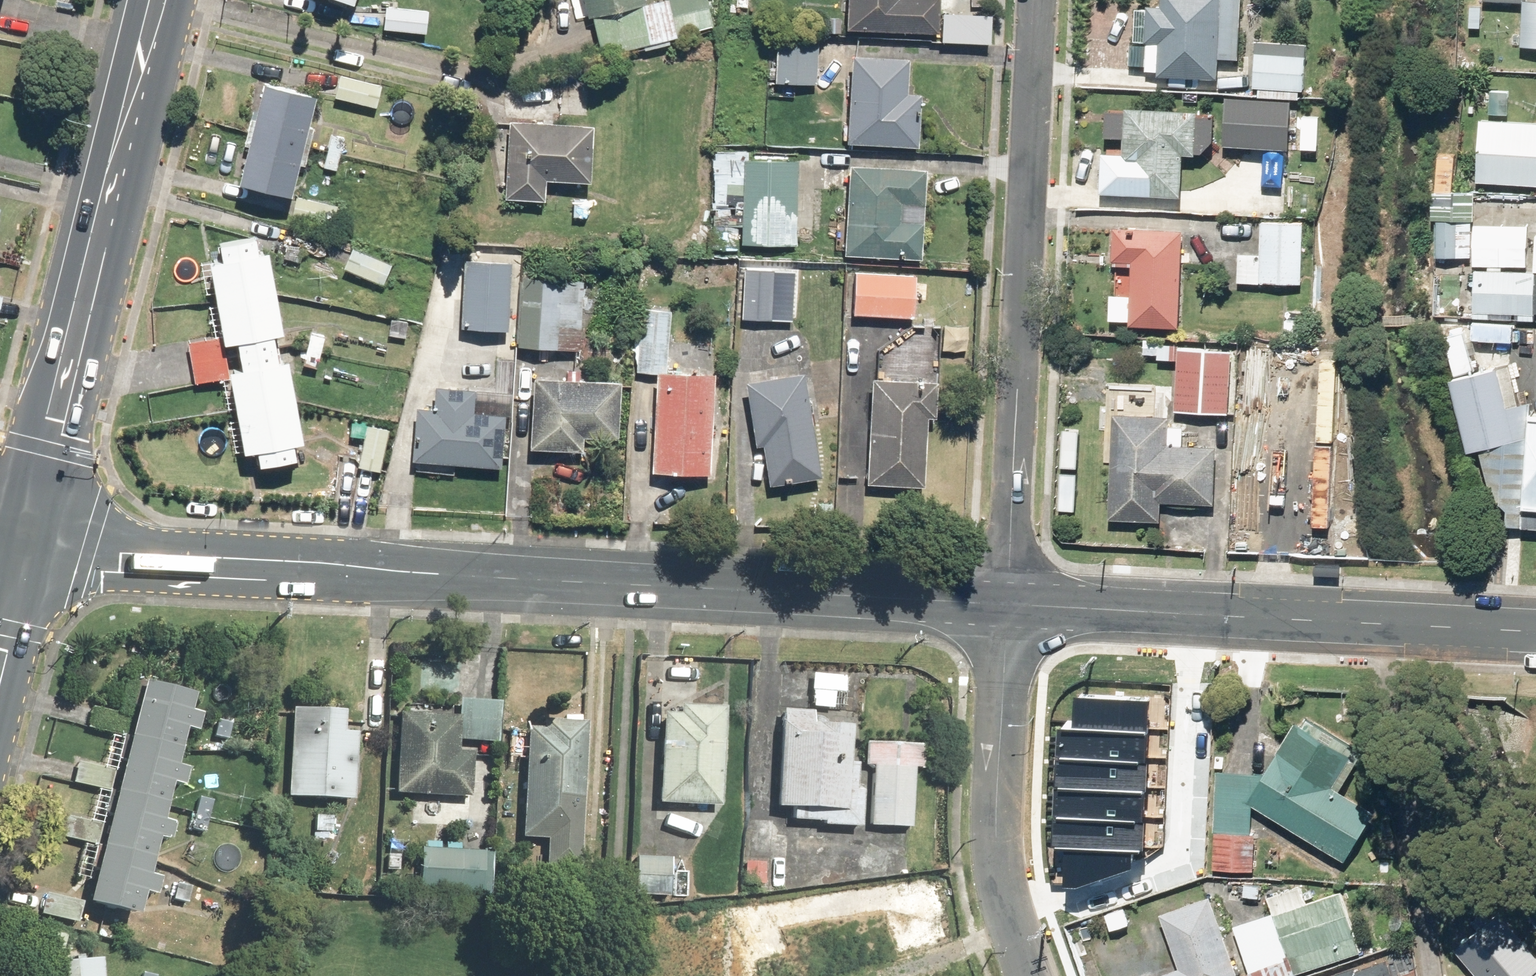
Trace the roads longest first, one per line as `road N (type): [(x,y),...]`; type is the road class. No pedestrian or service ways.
road 1 (tertiary): [(1011,595),(359,568),(34,543)]
road 2 (residential): [(1037,0),(1011,595)]
road 3 (secondary): [(157,0),(34,543)]
road 4 (tertiary): [(1535,621),(1011,595)]
road 5 (residential): [(1031,975),(997,843),(1011,595)]
road 6 (secondary): [(34,543),(0,684)]

